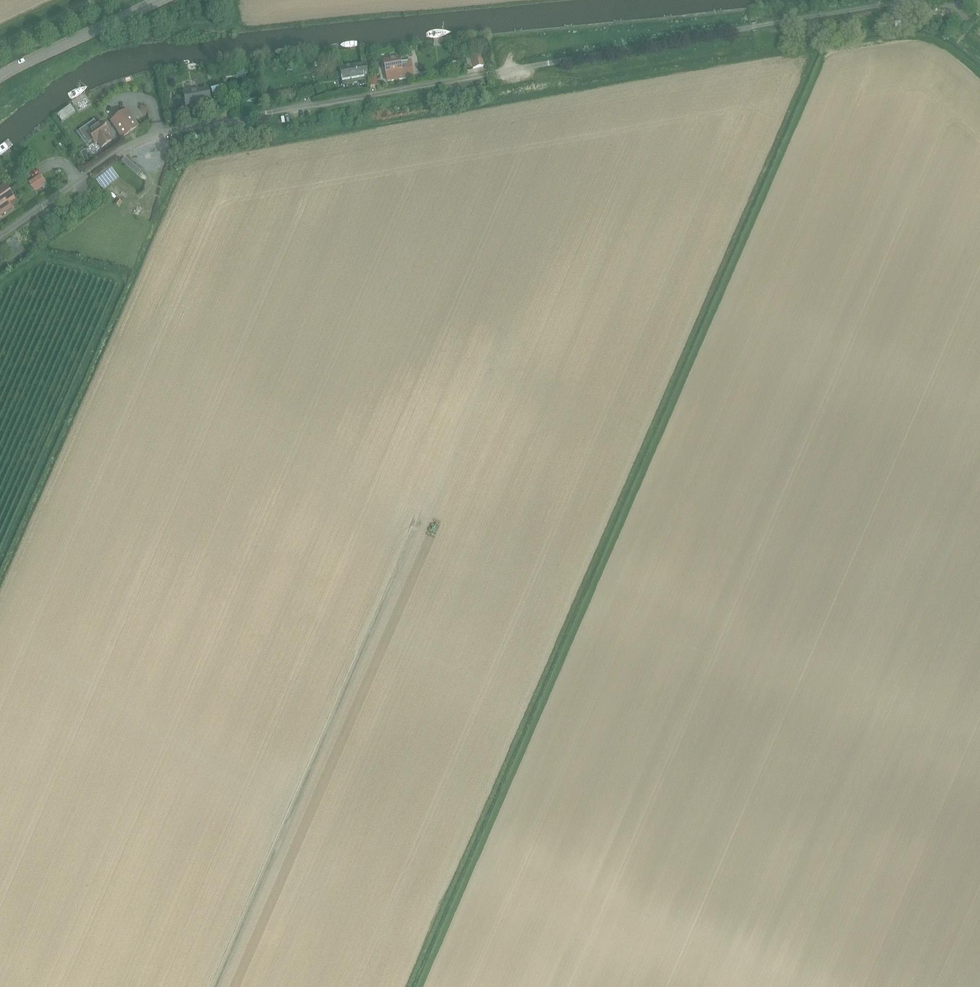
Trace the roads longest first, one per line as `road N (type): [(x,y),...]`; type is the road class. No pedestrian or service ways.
road 1 (residential): [(748,30),(170,131),(119,151),(0,238)]
road 2 (tertiary): [(0,76),(163,0)]

